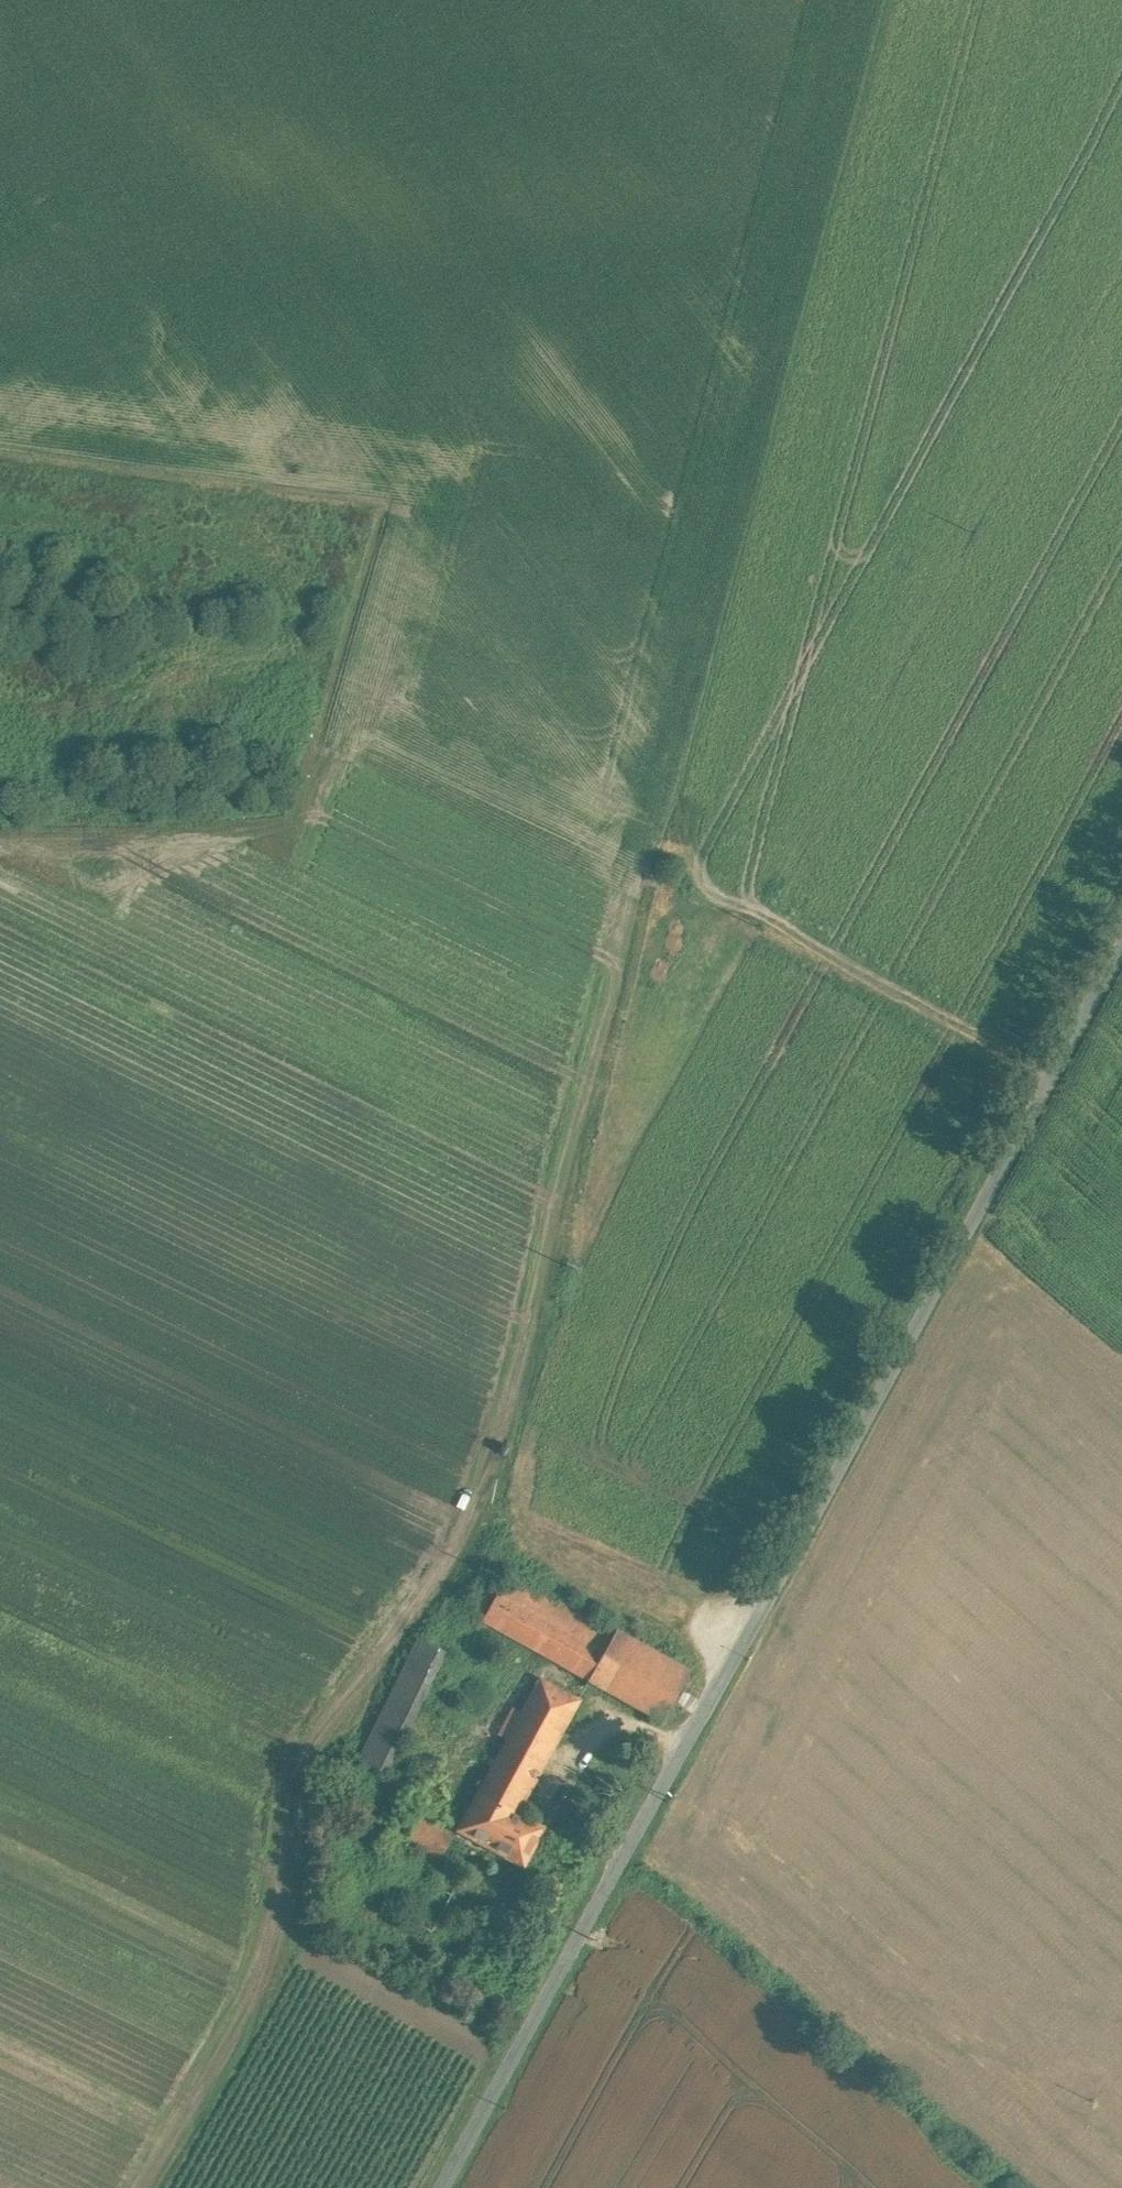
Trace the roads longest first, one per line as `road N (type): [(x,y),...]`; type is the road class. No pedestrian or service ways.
road 1 (unclassified): [(1121,939),(443,2187)]

